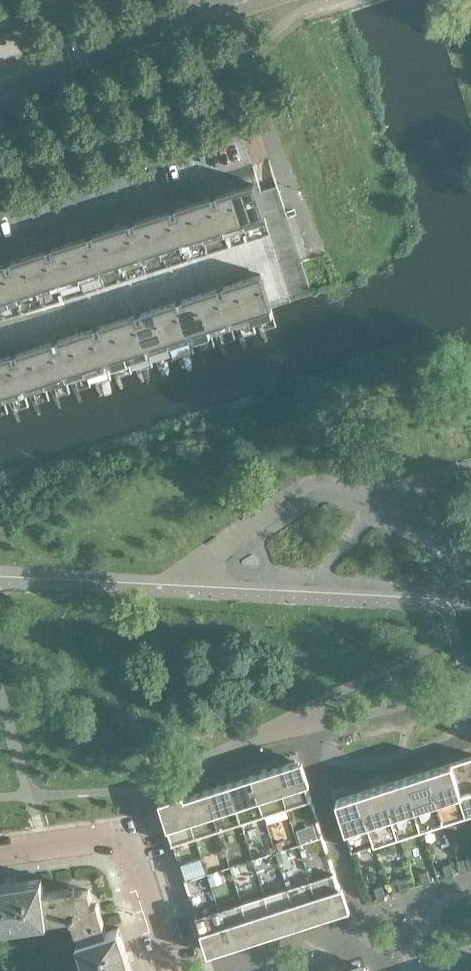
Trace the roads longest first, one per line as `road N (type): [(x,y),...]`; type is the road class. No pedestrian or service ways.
road 1 (tertiary): [(0,74),(234,0)]
road 2 (residential): [(0,854),(121,839),(139,854)]
road 3 (residential): [(175,970),(139,854)]

